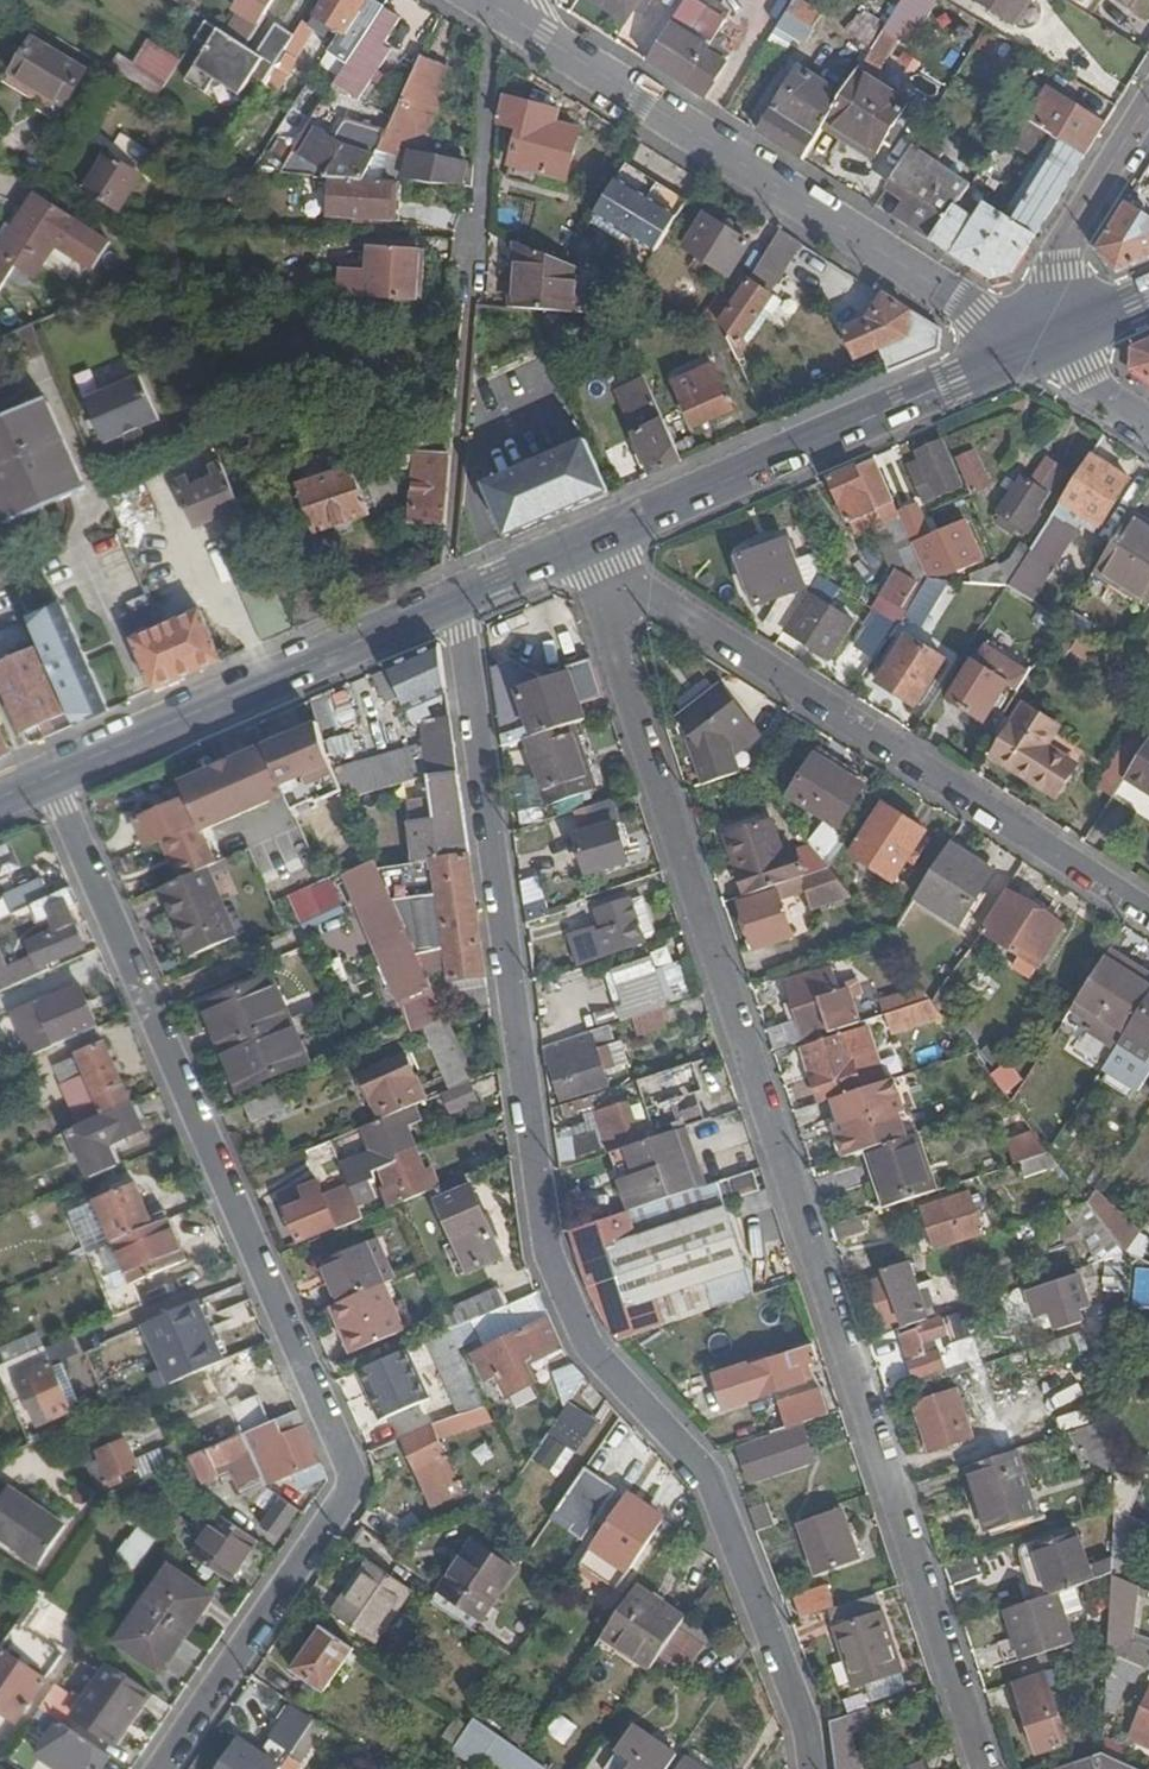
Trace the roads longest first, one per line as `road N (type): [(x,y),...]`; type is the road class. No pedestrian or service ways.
road 1 (residential): [(456,599),(536,1210),(600,1372),(656,1432),(734,1544),(800,1698),(820,1768)]
road 2 (residential): [(618,600),(621,659),(985,1768)]
road 3 (residential): [(49,778),(343,1453),(345,1490),(324,1527),(161,1768)]
road 4 (residential): [(618,600),(671,608),(1148,915)]
road 5 (residential): [(523,25),(1033,345)]
road 6 (secondary): [(1033,345),(592,540)]
road 7 (secondary): [(456,599),(49,778)]
road 8 (residential): [(1148,121),(1061,276),(1033,345)]
road 9 (secondary): [(592,540),(456,599)]
road 10 (residential): [(1033,345),(1148,421)]
road 11 (secondary): [(1148,295),(1033,345)]

